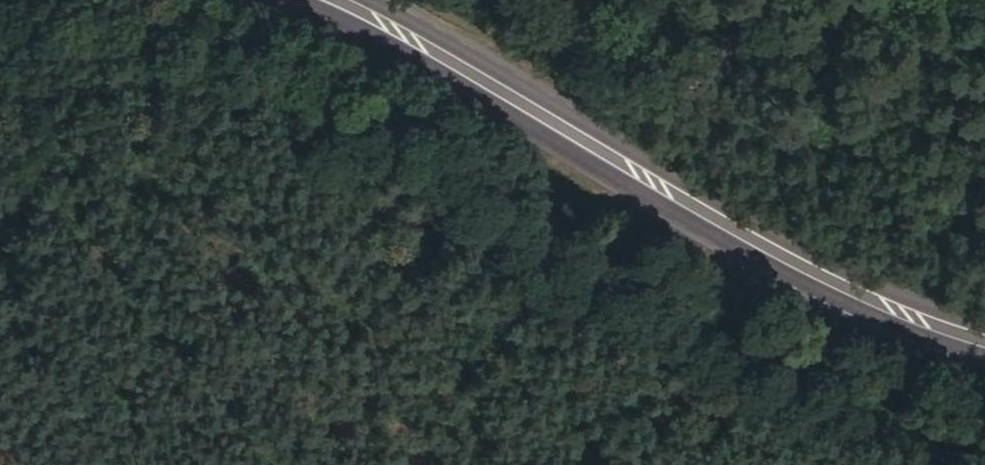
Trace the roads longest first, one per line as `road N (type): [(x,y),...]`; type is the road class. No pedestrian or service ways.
road 1 (track): [(0,127),(151,105),(308,154),(441,248),(543,299),(716,342),(920,443),(984,459)]
road 2 (primary): [(984,341),(922,326),(838,284),(357,0)]

